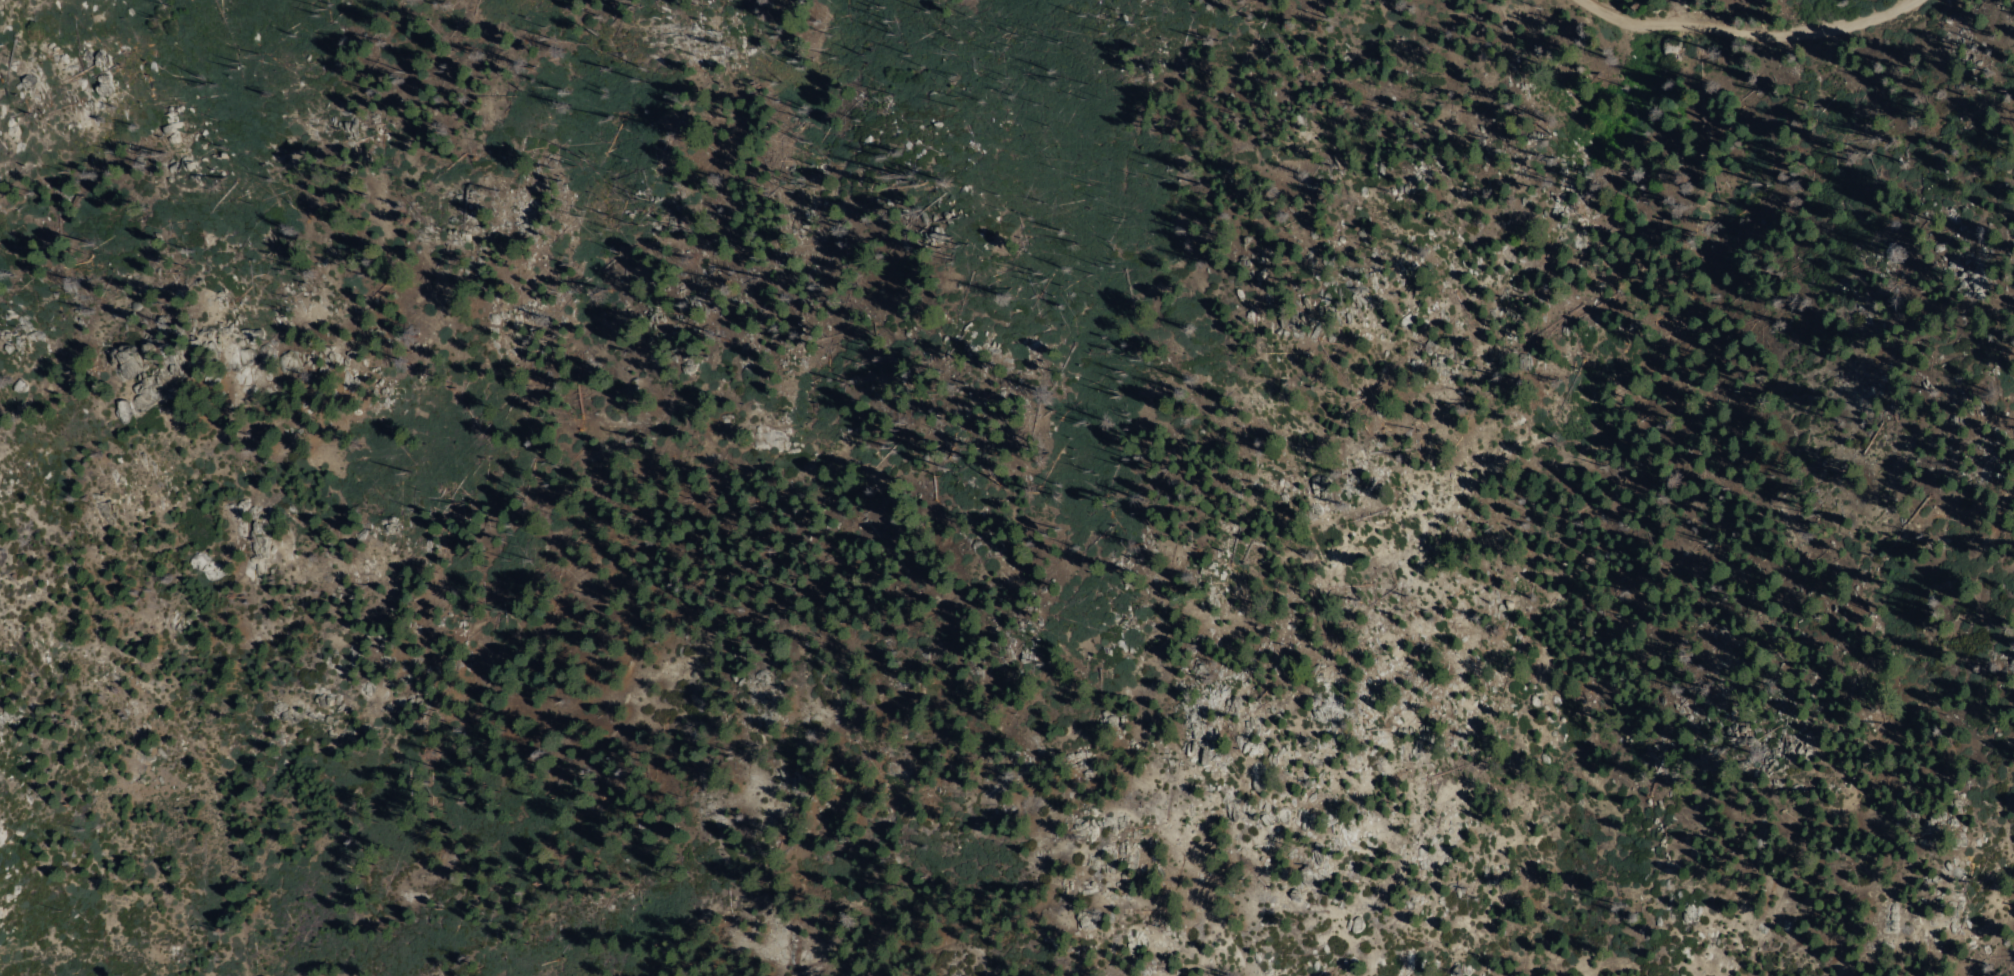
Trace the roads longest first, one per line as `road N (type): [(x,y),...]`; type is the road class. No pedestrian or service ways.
road 1 (residential): [(1906,0),(1792,31),(1672,16),(1619,0)]

